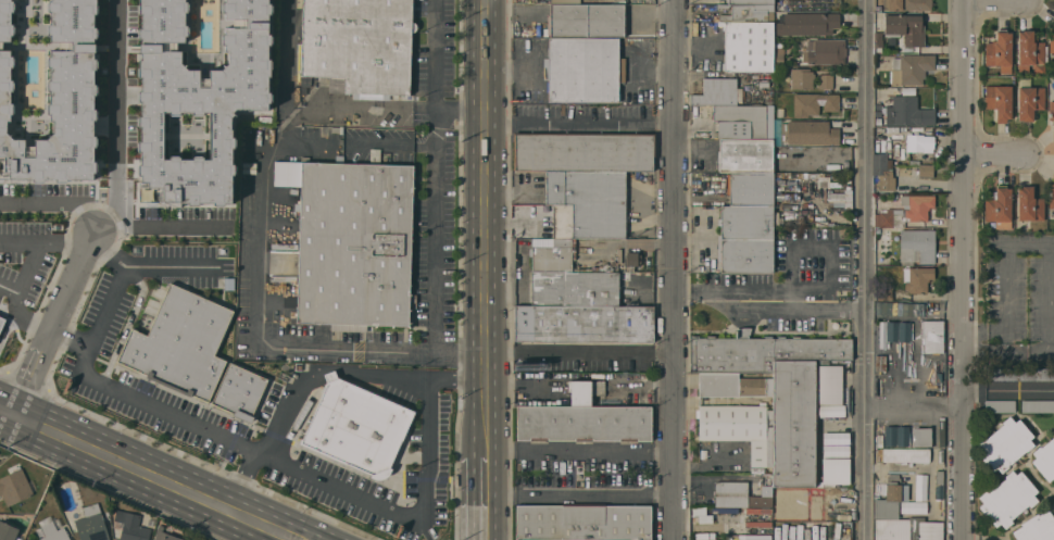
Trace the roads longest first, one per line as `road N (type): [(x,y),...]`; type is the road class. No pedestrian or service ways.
road 1 (residential): [(677,0),(674,539)]
road 2 (residential): [(872,0),(869,539)]
road 3 (residential): [(963,0),(961,539)]
road 4 (primary): [(486,0),(486,456)]
road 5 (primary): [(284,533),(14,414)]
road 6 (residential): [(14,414),(91,235)]

